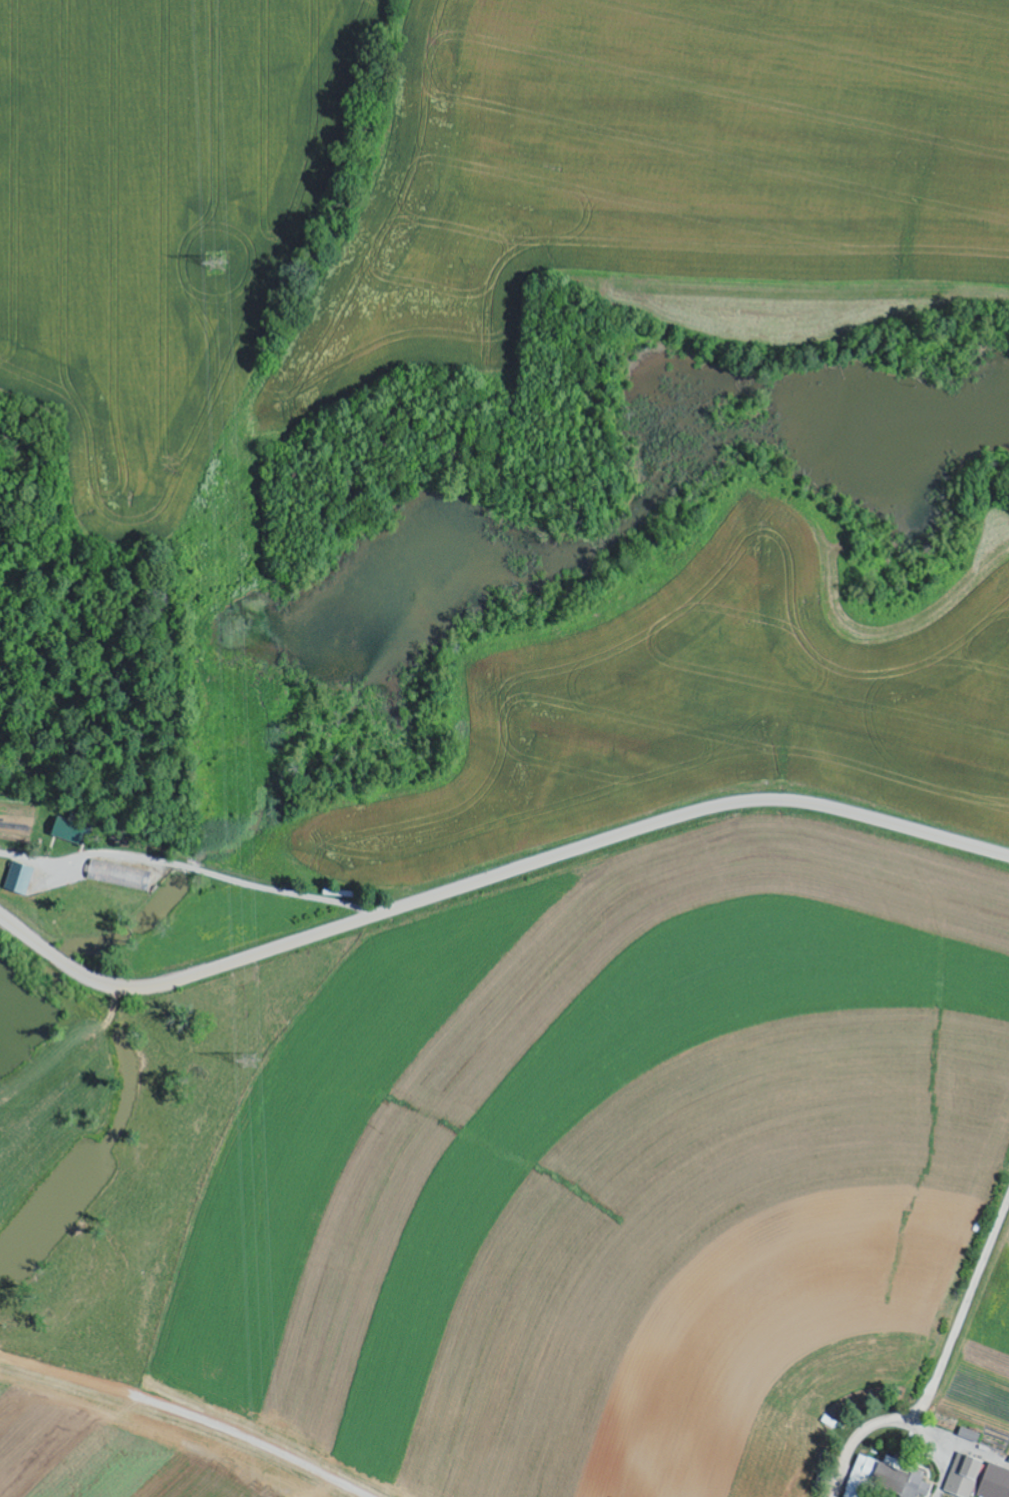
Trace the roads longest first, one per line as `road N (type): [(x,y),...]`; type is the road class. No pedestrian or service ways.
road 1 (secondary): [(1008,857),(836,809),(733,805),(143,987),(84,976),(0,916)]
road 2 (residential): [(1008,1201),(927,1401),(861,1434),(836,1496)]

